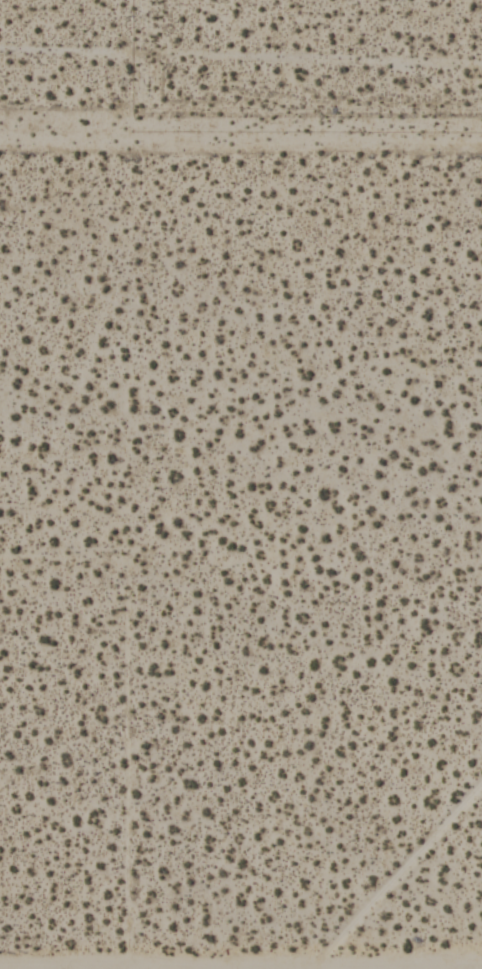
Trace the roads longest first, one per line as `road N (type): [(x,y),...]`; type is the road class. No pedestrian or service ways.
road 1 (residential): [(481,134),(0,133)]

